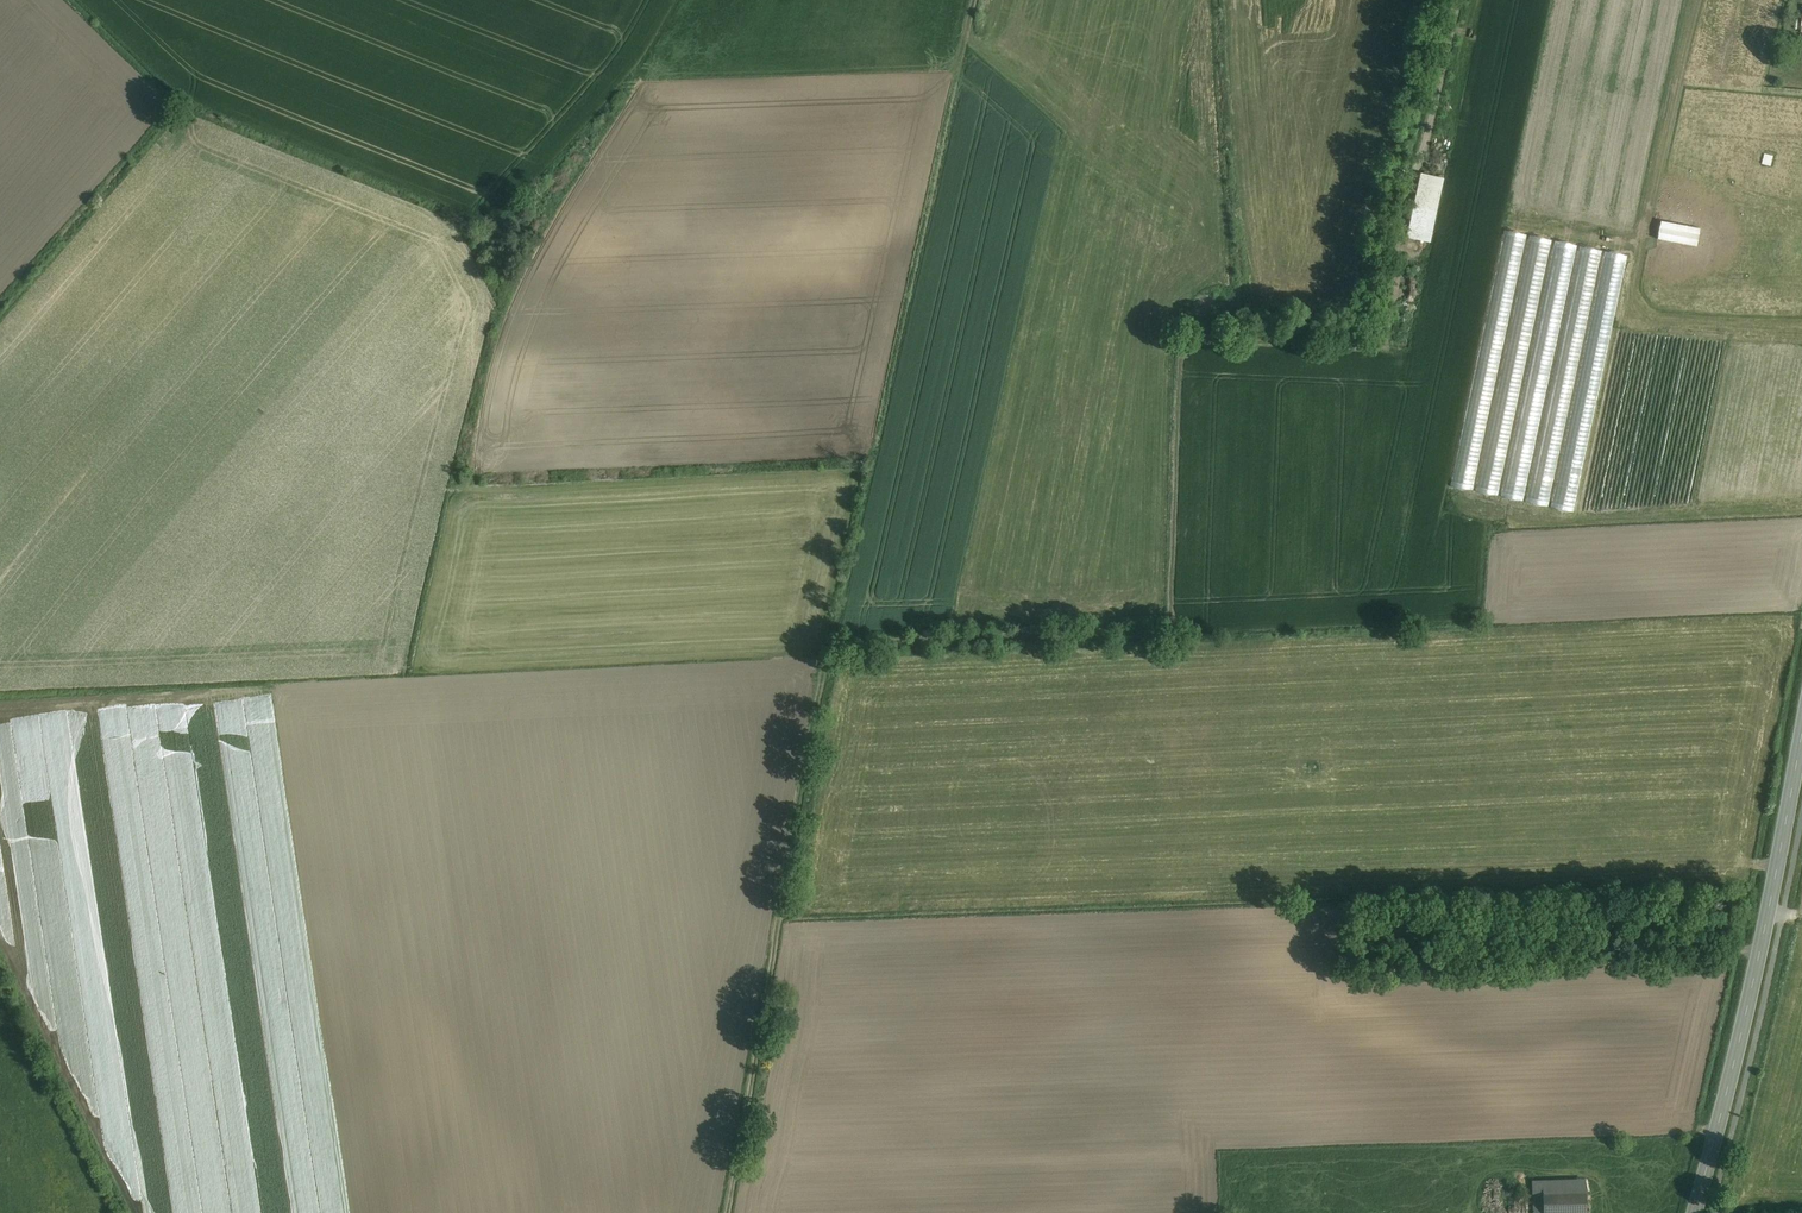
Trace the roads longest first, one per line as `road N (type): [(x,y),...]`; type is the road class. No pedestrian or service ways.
road 1 (tertiary): [(1801,736),(1695,1212)]
road 2 (track): [(0,289),(169,101),(68,0)]
road 3 (track): [(793,910),(780,919),(729,1212)]

